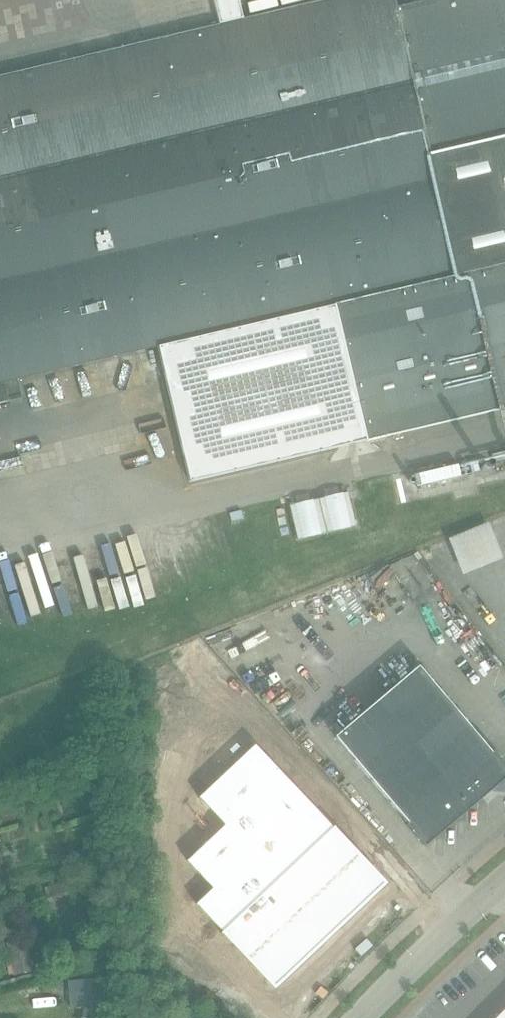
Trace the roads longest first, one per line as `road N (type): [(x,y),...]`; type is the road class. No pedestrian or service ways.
road 1 (unclassified): [(366,1017),(504,880)]

